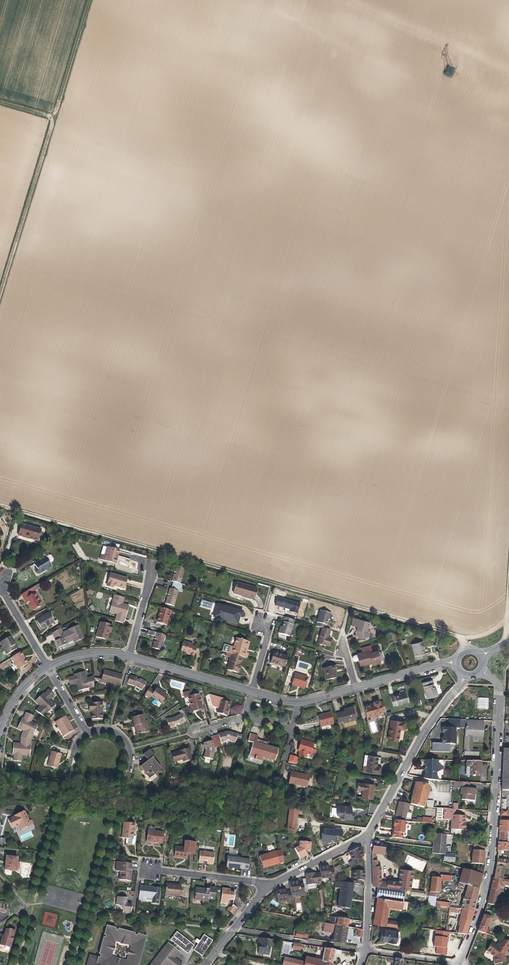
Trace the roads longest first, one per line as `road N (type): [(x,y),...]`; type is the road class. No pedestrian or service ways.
road 1 (track): [(0,505),(464,638),(507,618)]
road 2 (track): [(0,296),(89,0)]
road 3 (residential): [(459,963),(487,871),(503,698),(483,670)]
road 4 (residential): [(467,676),(423,735),(369,832)]
road 5 (residential): [(233,930),(365,949)]
road 6 (residential): [(254,691),(130,656)]
road 7 (residential): [(151,869),(276,884)]

